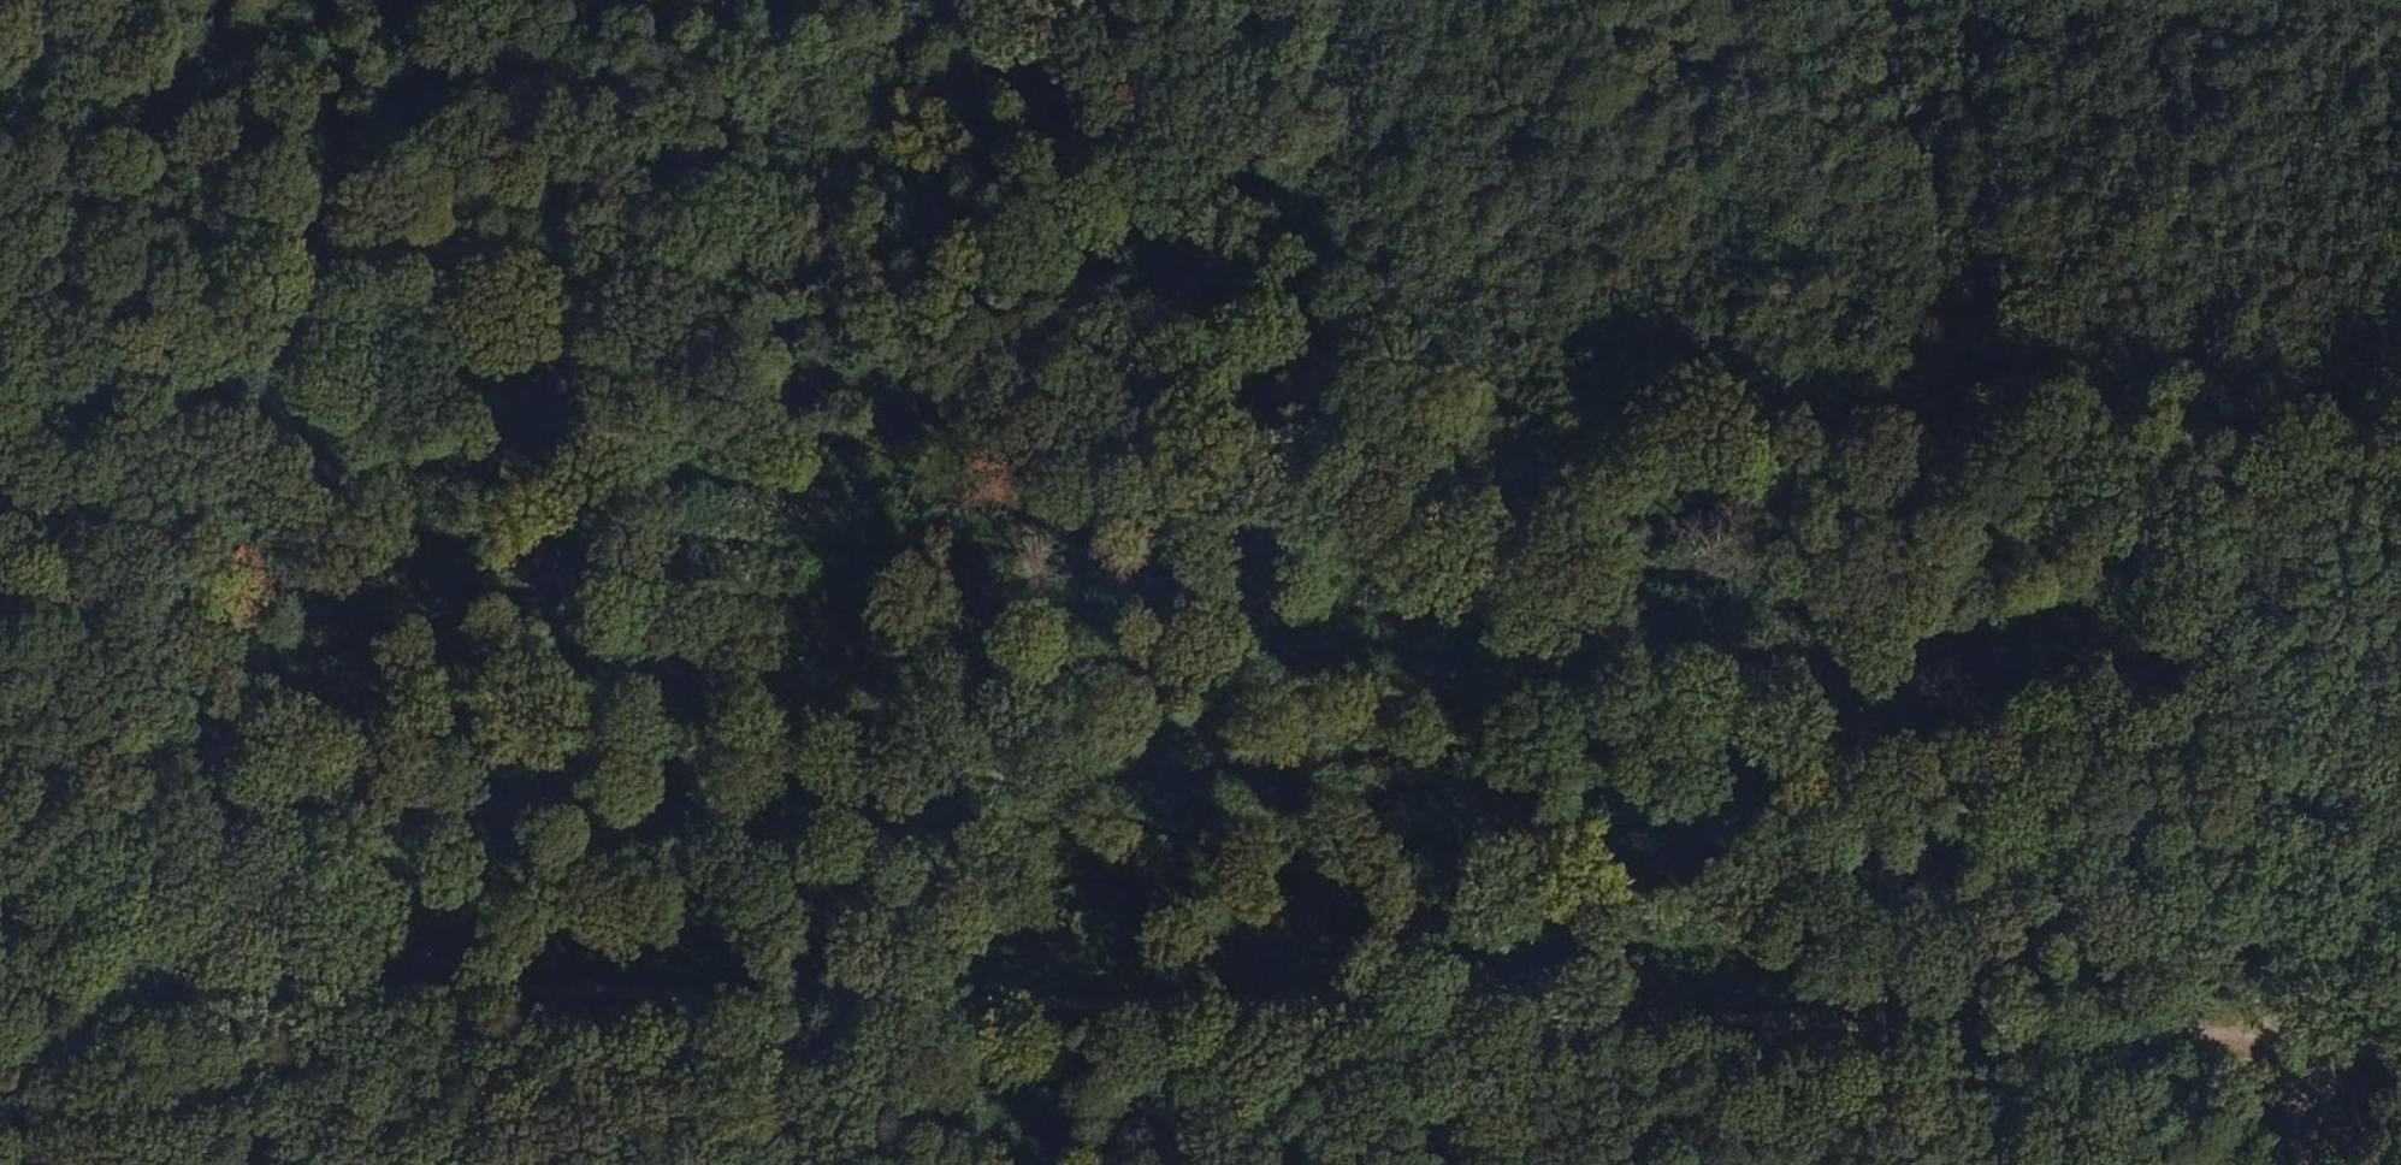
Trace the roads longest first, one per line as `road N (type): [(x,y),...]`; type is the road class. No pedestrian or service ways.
road 1 (track): [(0,982),(2275,1027)]
road 2 (track): [(314,990),(324,1164)]
road 3 (track): [(2275,1027),(2280,1164)]
road 4 (track): [(2400,1028),(2275,1027)]

